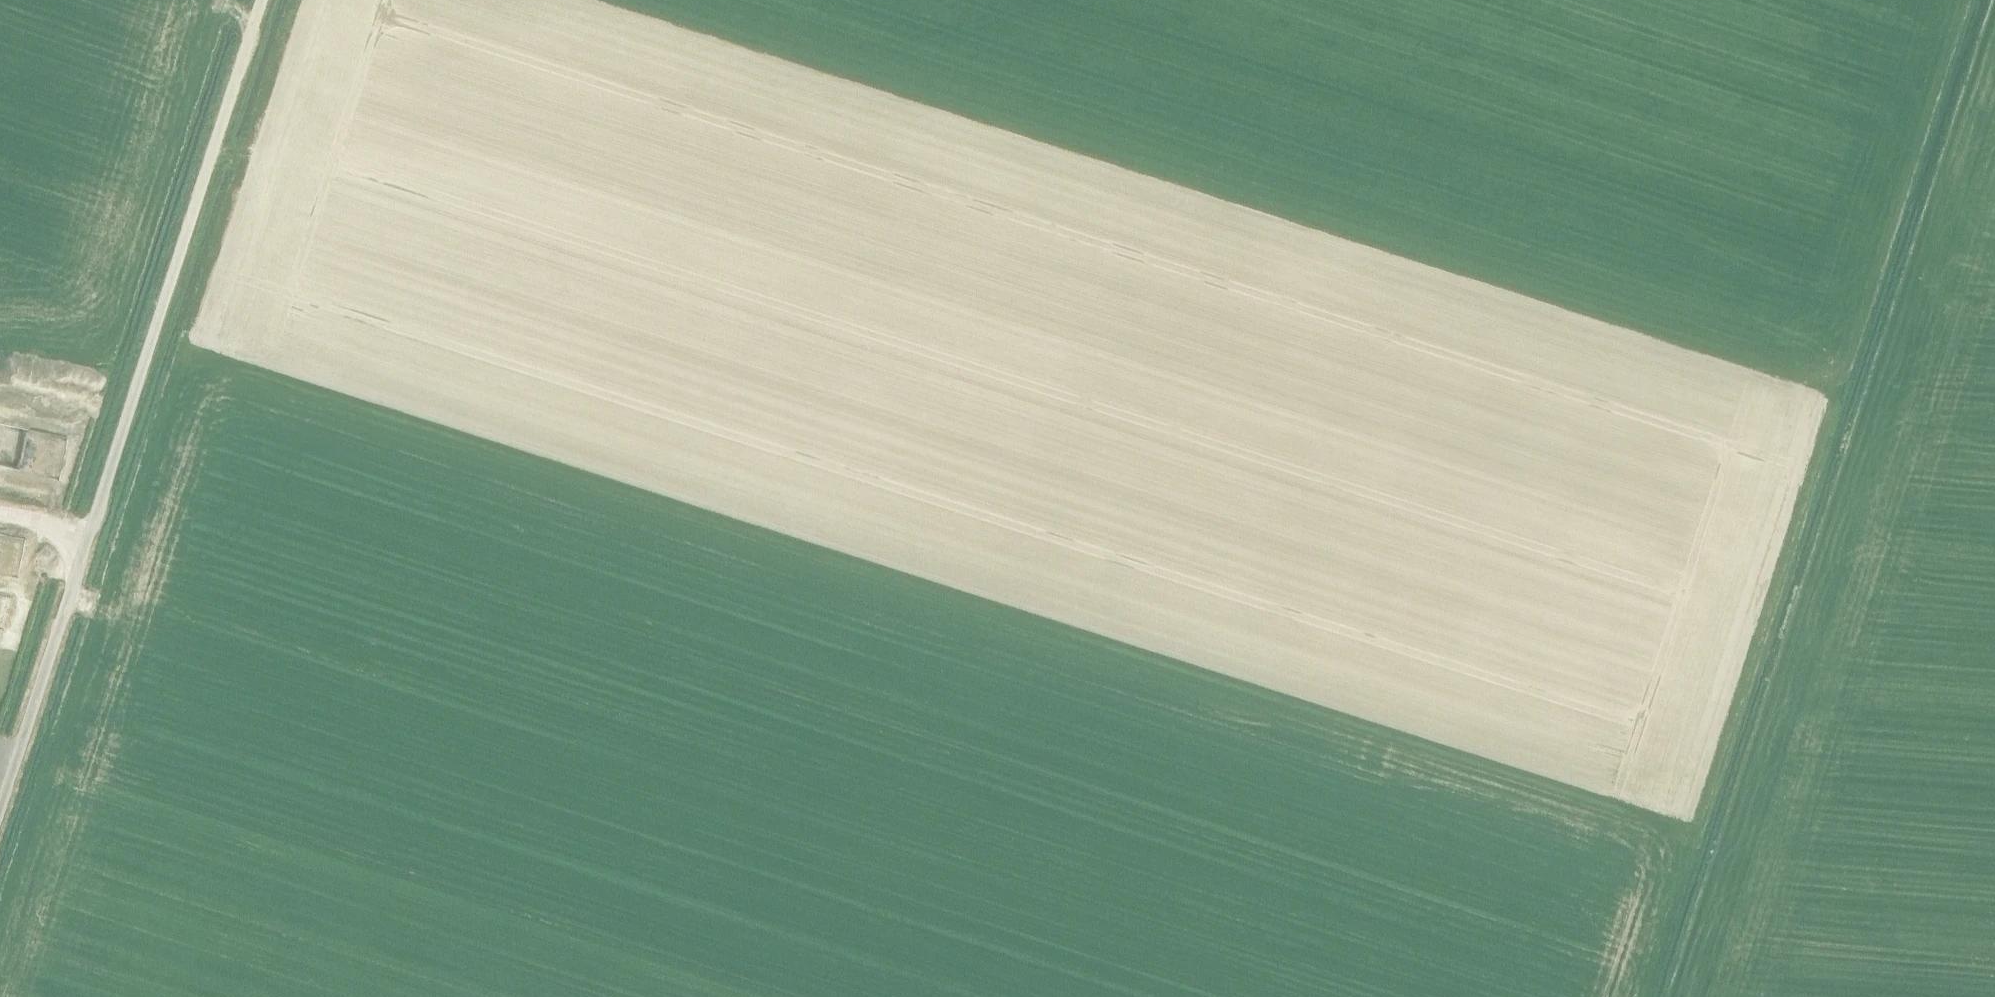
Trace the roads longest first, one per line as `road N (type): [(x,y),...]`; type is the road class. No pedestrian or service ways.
road 1 (unclassified): [(0,800),(260,0)]

